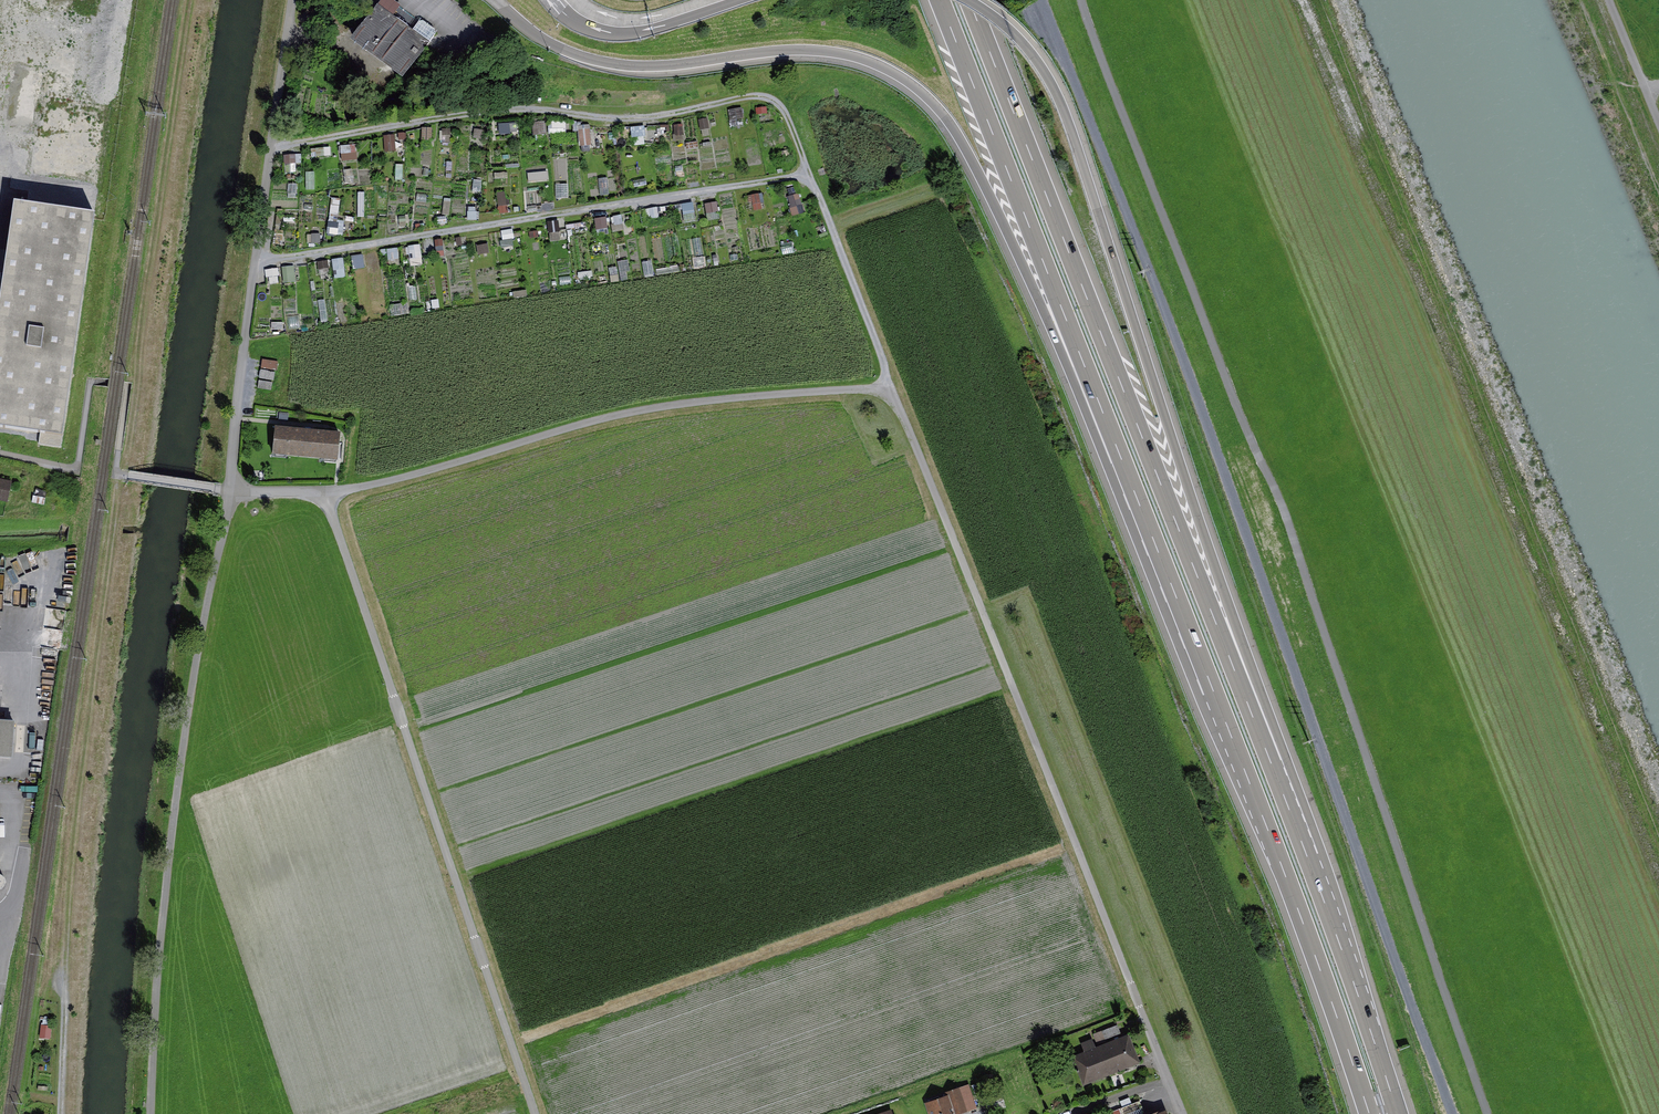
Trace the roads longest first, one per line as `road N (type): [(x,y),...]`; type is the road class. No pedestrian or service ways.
road 1 (residential): [(1184,1113),(893,387),(670,404),(328,494)]
road 2 (track): [(1041,0),(1148,265),(1452,1113)]
road 3 (track): [(1082,0),(1293,532),(1491,1113)]
road 4 (motorway): [(500,0),(545,38),(592,58),(639,66),(835,54),(892,74),(924,97),(1001,216),(1099,447),(1129,479)]
road 5 (motorway): [(1275,772),(1279,742),(1064,107),(1024,41),(975,0)]
road 6 (motorway): [(1275,772),(969,0)]
road 7 (track): [(893,387),(809,174),(256,260)]
road 8 (motorway): [(1129,479),(1216,688),(1371,1113)]
road 9 (unclassified): [(536,1113),(328,494)]
road 10 (track): [(65,1113),(75,839),(119,472)]
road 11 (track): [(152,1113),(171,845),(231,491)]
road 12 (track): [(272,149),(530,108),(650,118),(763,94),(778,98),(792,123),(809,174)]
road 13 (motorway): [(939,0),(1129,479)]
road 14 (track): [(231,491),(293,0)]
road 15 (motorway): [(1398,1113),(1275,772)]
road 16 (motorway): [(744,0),(628,34),(581,23),(555,0)]

